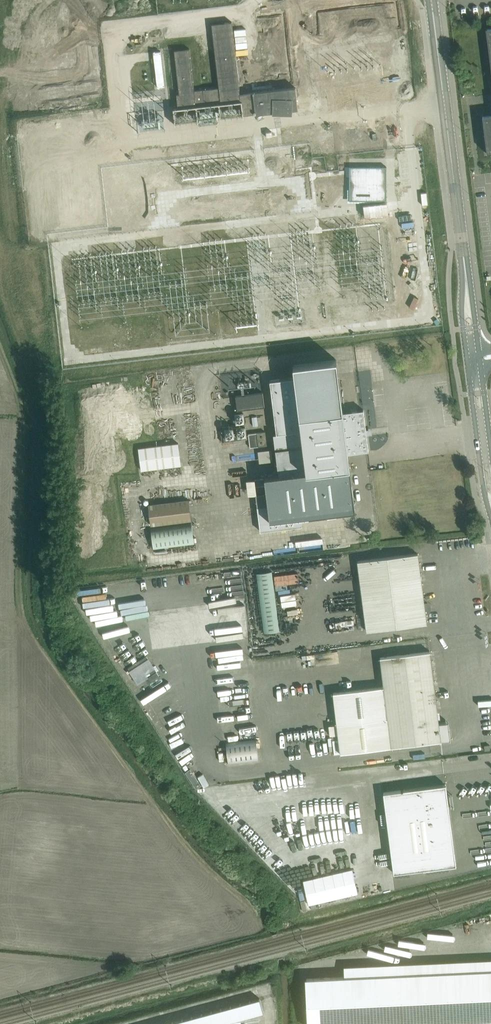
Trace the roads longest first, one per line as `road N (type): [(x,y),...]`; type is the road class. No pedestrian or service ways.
road 1 (secondary): [(466,278),(444,107)]
road 2 (secondary): [(468,367),(490,512)]

